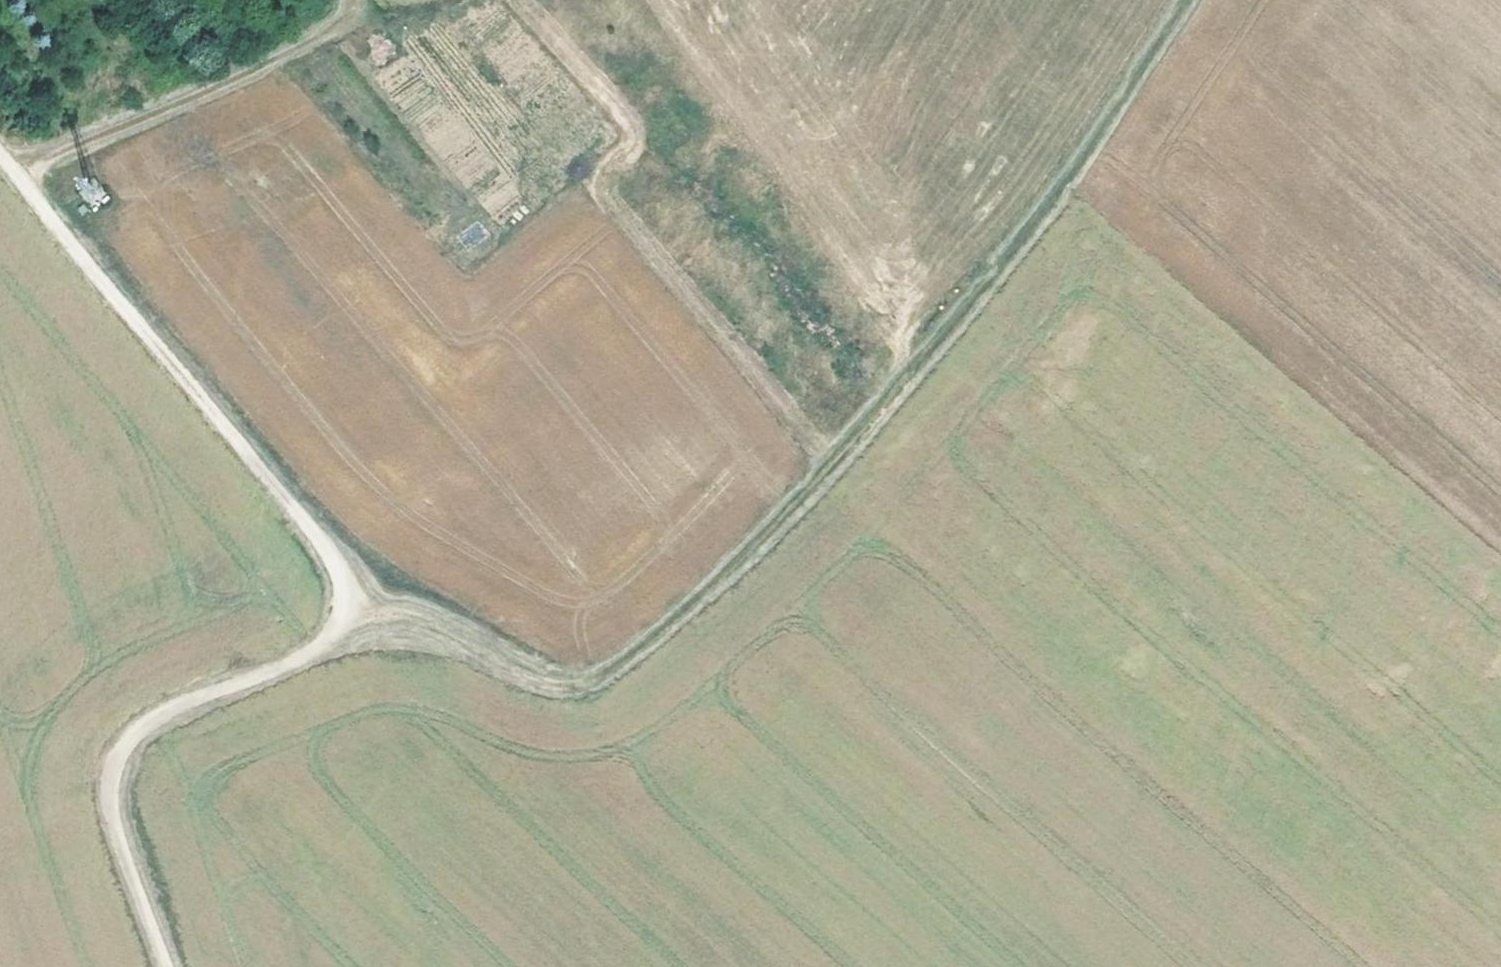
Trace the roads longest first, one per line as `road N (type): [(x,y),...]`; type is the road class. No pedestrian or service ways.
road 1 (track): [(349,614),(440,625),(543,684),(578,686),(617,672),(694,606),(856,439),(1060,182),(1182,0)]
road 2 (track): [(349,614),(346,577),(334,559),(0,154)]
road 3 (track): [(164,966),(111,823),(107,801),(118,751),(148,718),(174,704),(319,649),(349,614)]

